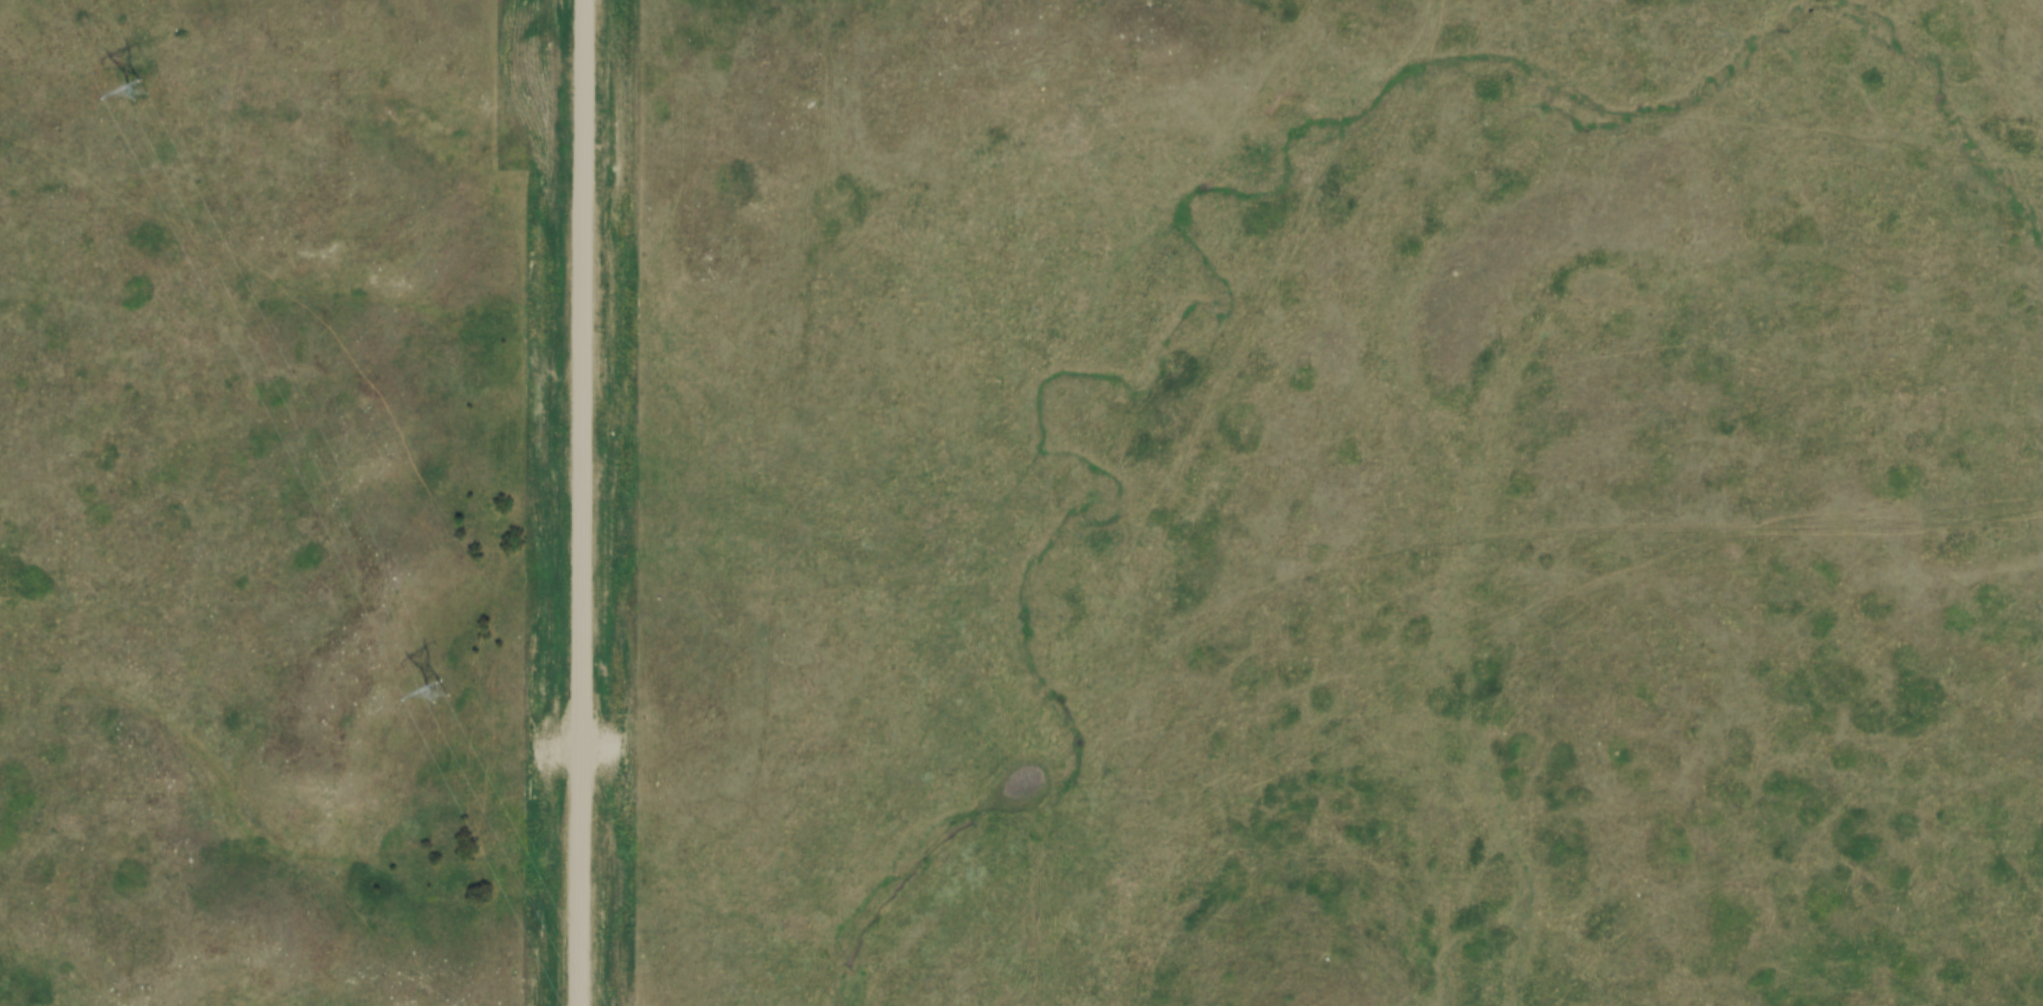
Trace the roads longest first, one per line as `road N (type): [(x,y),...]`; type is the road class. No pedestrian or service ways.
road 1 (residential): [(584,1005),(588,0)]

